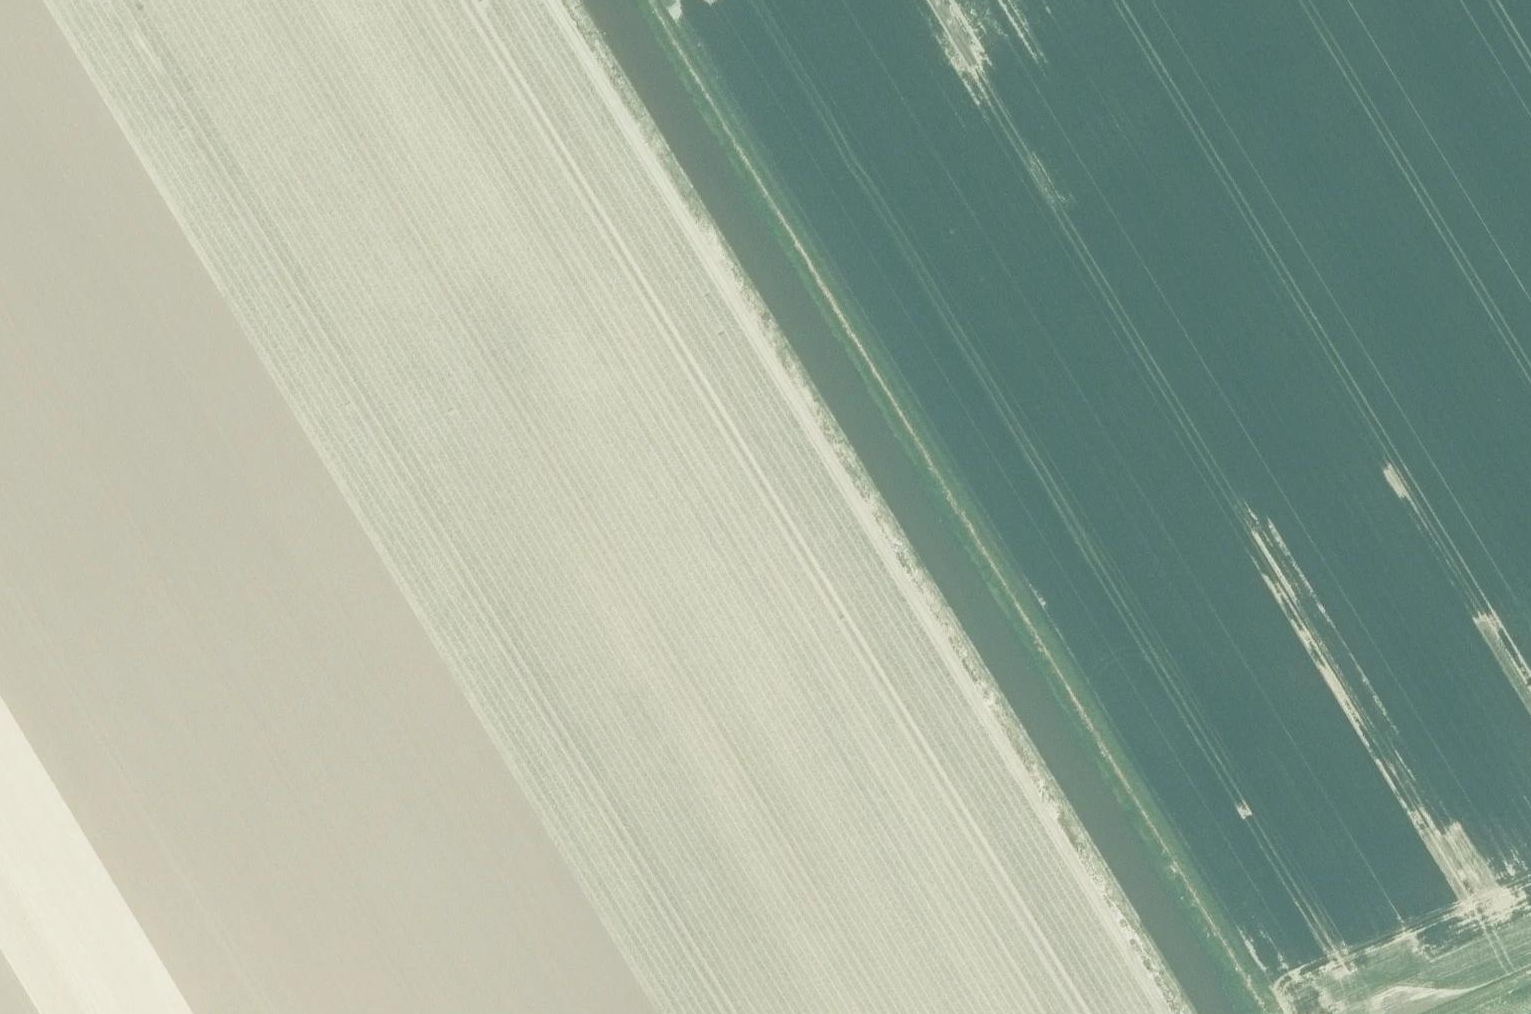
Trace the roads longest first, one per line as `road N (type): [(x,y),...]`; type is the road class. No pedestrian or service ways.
road 1 (track): [(1278,1013),(675,0)]

